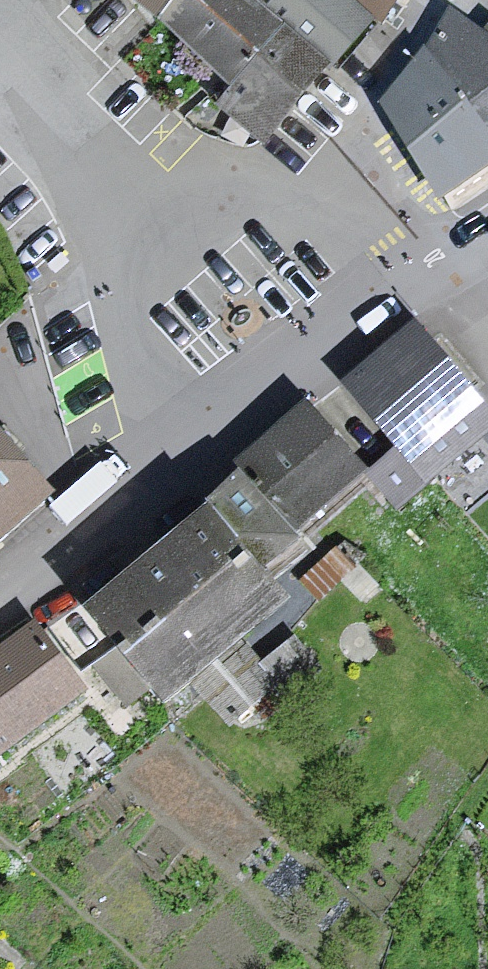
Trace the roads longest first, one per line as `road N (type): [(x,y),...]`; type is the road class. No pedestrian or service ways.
road 1 (residential): [(448,256),(0,607)]
road 2 (residential): [(441,0),(359,141),(448,256)]

